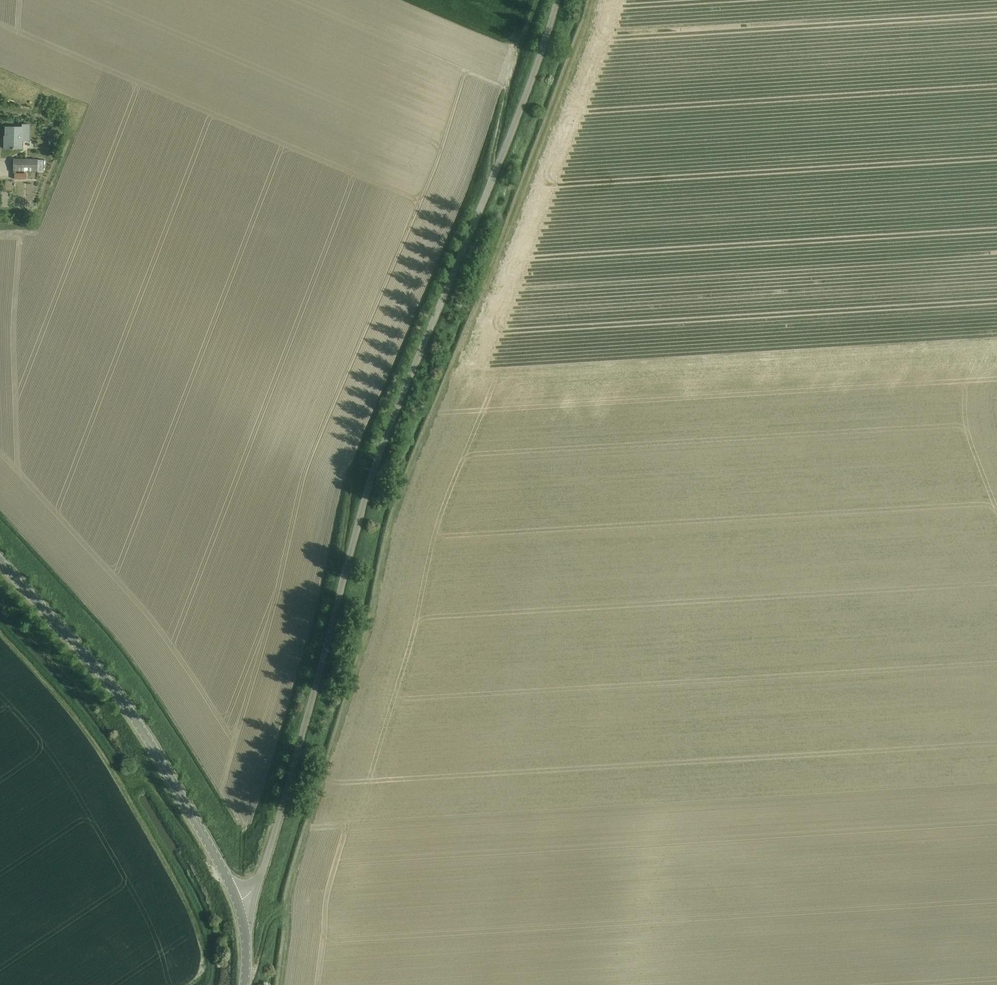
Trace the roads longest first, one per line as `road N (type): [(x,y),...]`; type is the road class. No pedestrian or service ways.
road 1 (unclassified): [(240,903),(256,887),(390,422),(559,0)]
road 2 (tertiary): [(240,903),(133,716),(0,559)]

